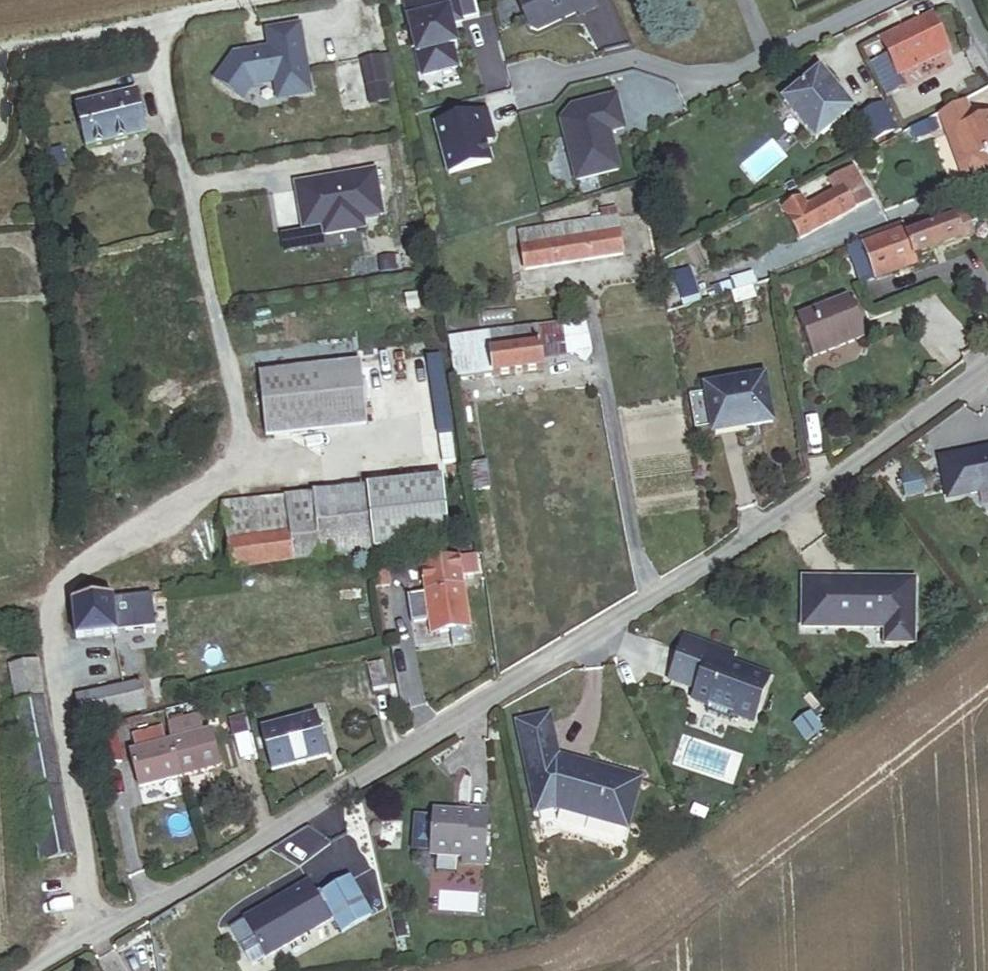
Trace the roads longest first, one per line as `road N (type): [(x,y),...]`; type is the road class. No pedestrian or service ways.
road 1 (residential): [(37,970),(727,560),(987,366)]
road 2 (track): [(148,25),(241,453),(217,499),(86,566),(61,597),(51,627),(101,935)]
road 3 (residential): [(878,0),(741,68),(680,75),(636,59),(536,79)]
road 4 (residential): [(0,49),(277,0)]

